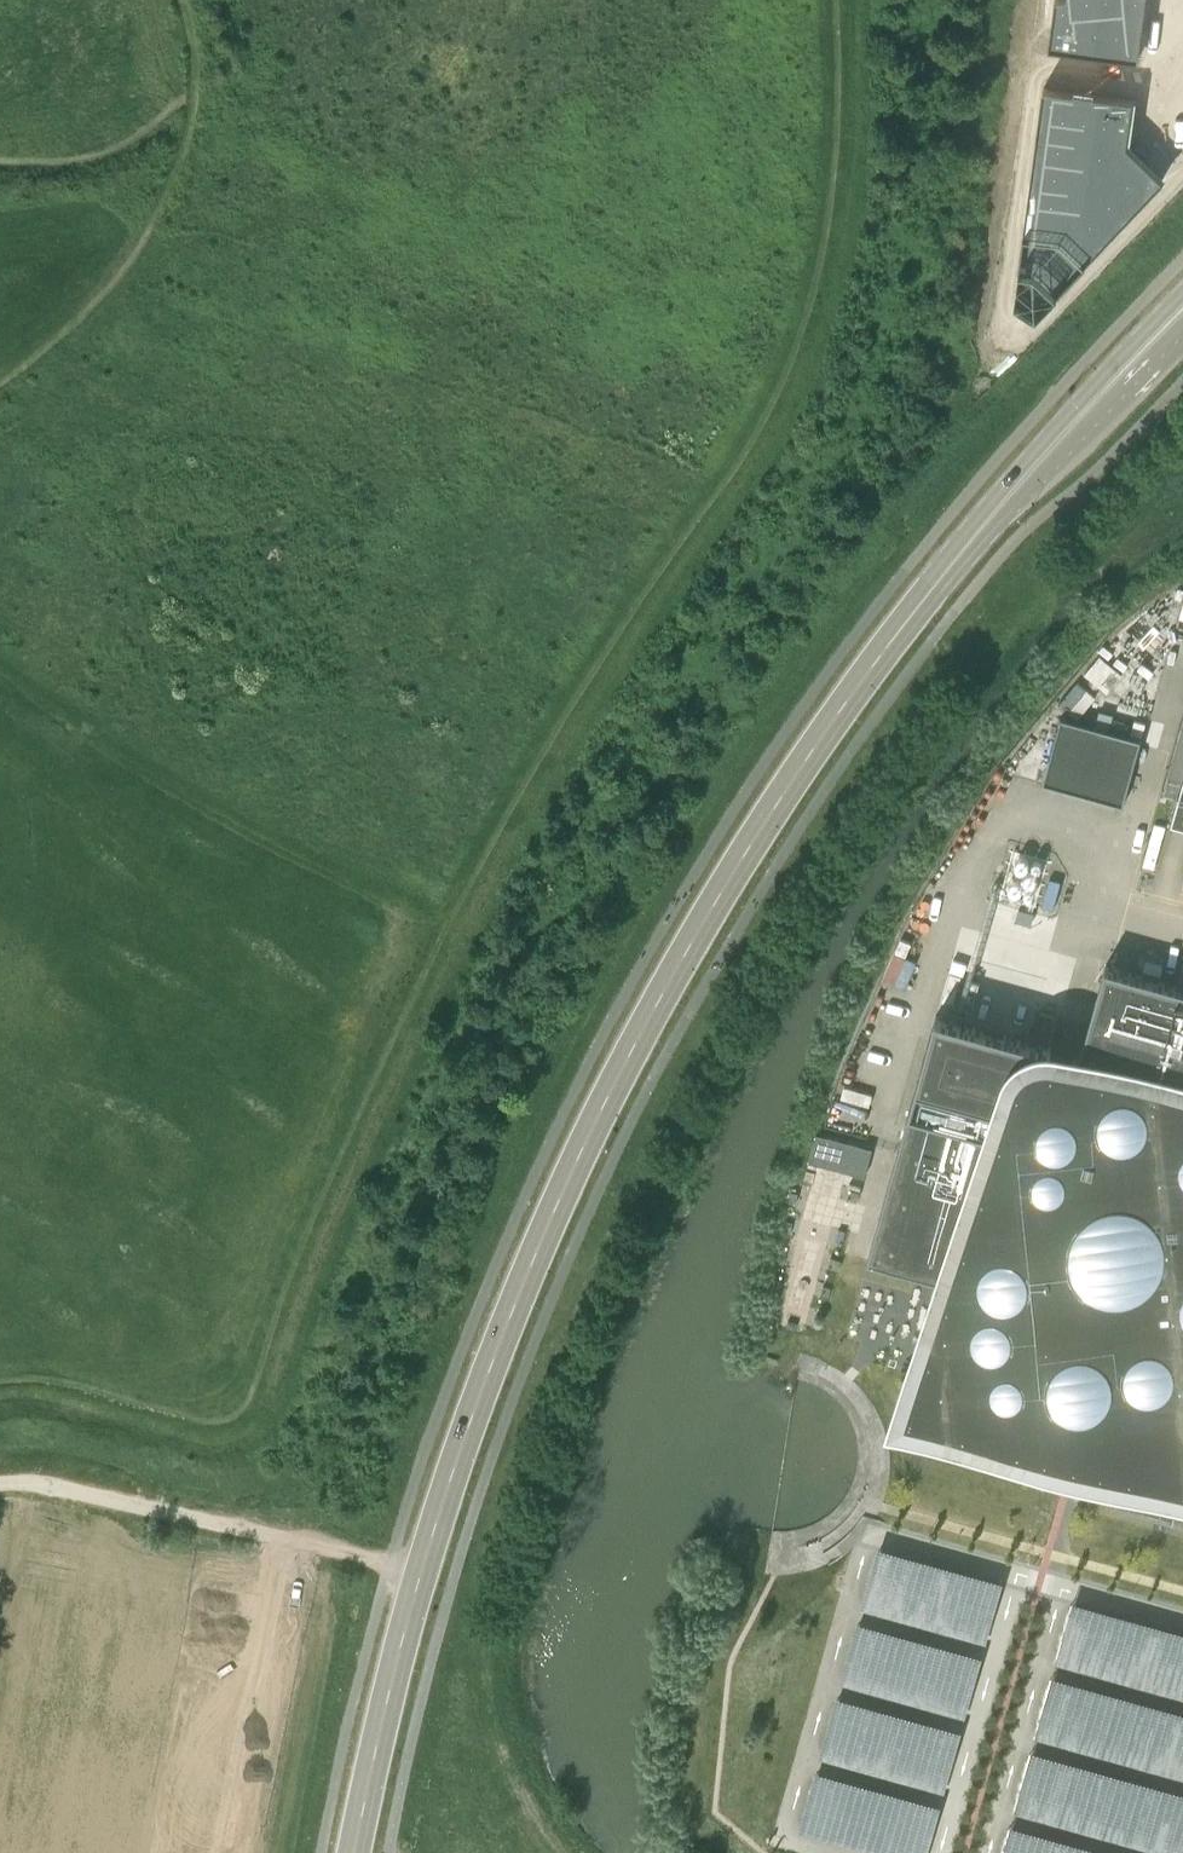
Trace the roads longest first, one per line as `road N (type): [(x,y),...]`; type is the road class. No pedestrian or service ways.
road 1 (primary): [(352,1852),(441,1502),(523,1275),(643,1025),(804,755),(915,603),(1036,460),(1182,310)]

